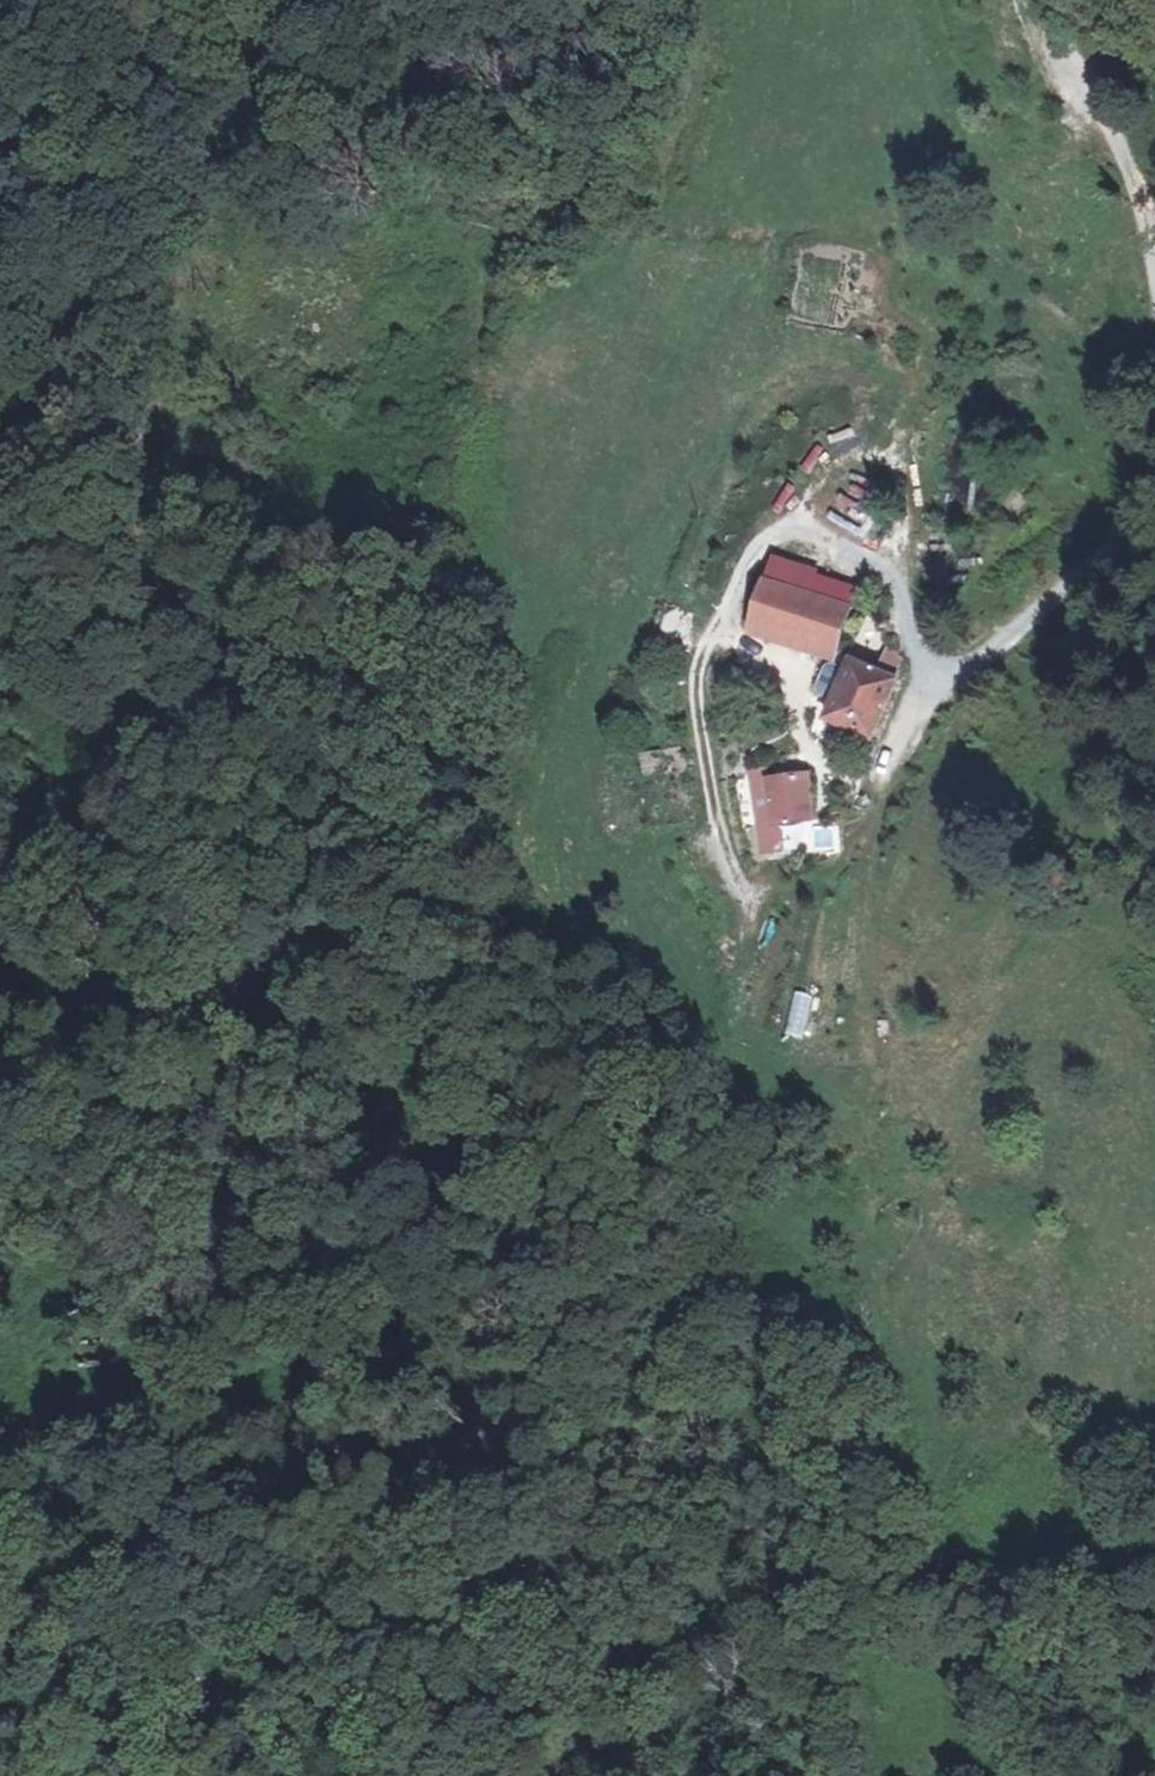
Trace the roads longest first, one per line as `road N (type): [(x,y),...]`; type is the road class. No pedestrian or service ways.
road 1 (track): [(1154,389),(1143,487),(1053,603),(945,675),(901,628),(896,575),(809,527),(756,543),(690,673)]
road 2 (track): [(1049,0),(1154,244)]

